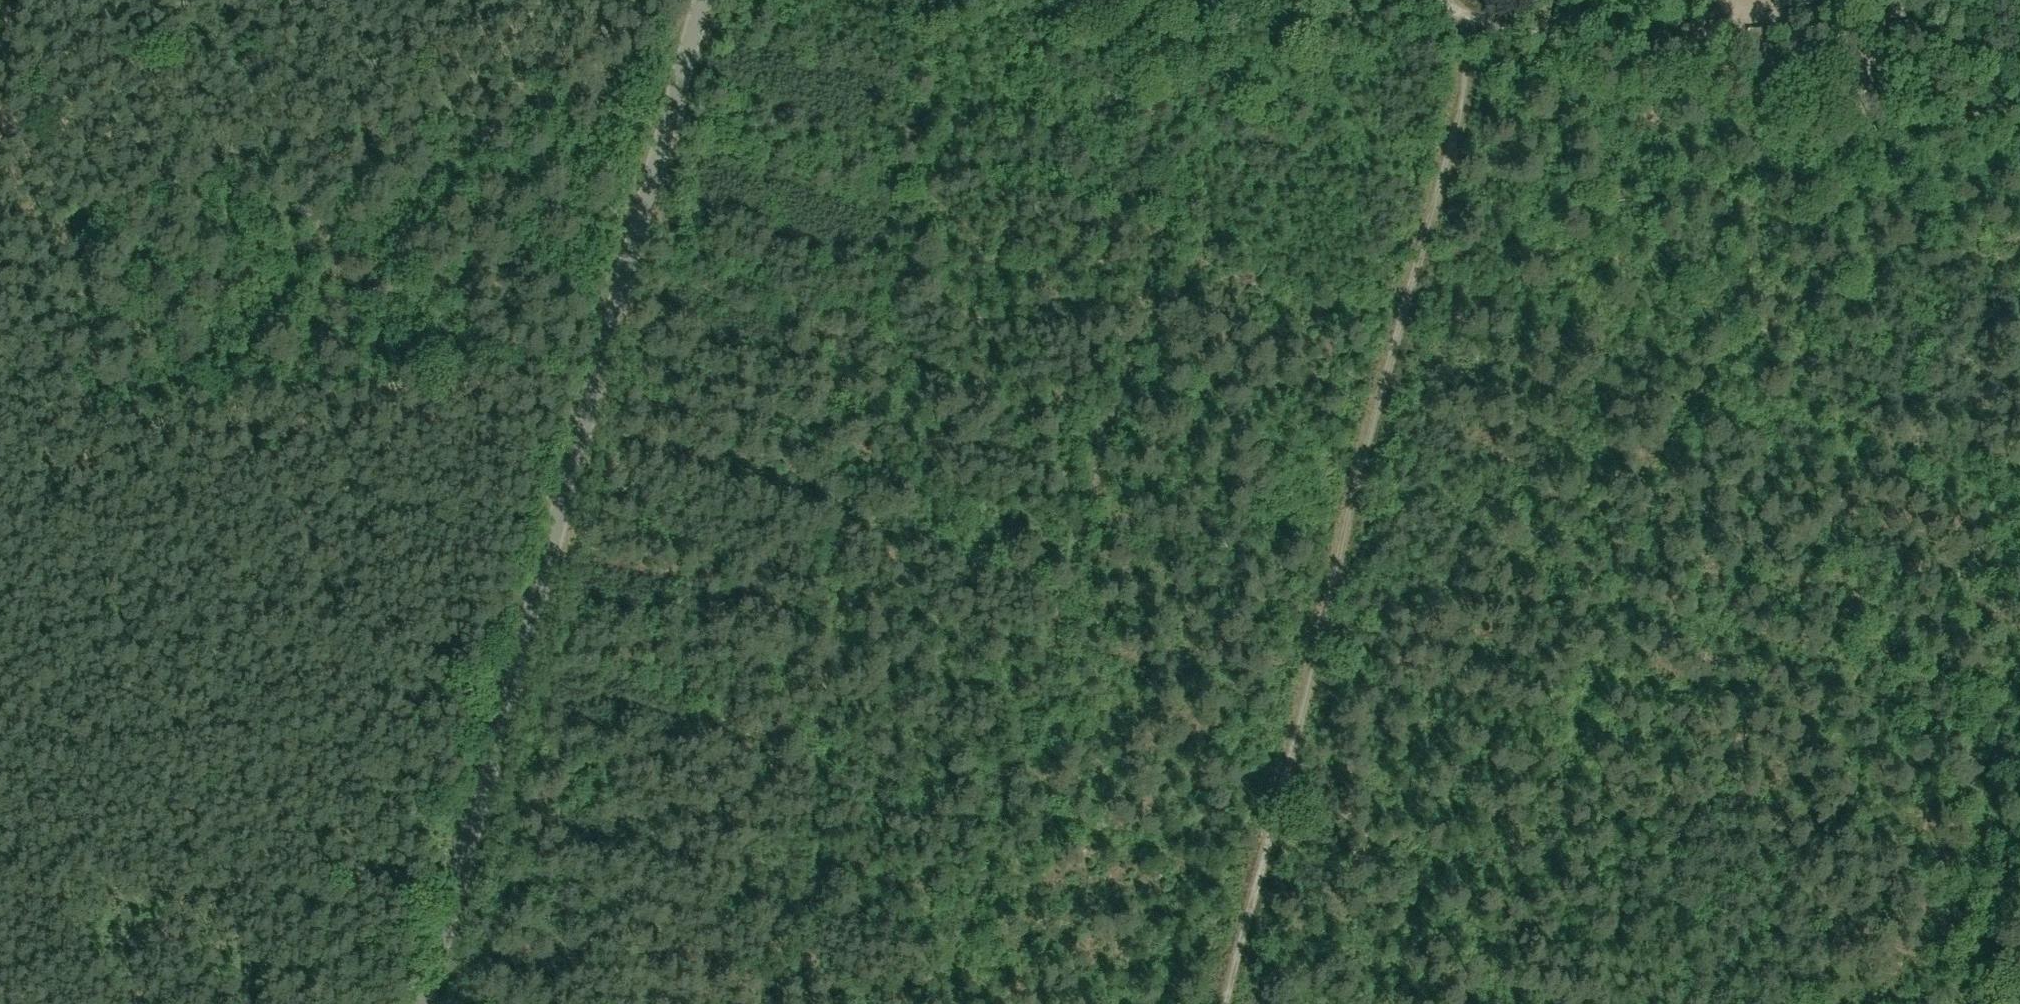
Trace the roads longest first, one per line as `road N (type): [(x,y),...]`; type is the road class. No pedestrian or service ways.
road 1 (unclassified): [(424,1003),(702,0)]
road 2 (track): [(1224,1003),(1336,554),(1480,36),(1476,18)]
road 3 (track): [(1558,38),(1778,97),(1916,110),(2019,104)]
road 4 (unclassified): [(1413,0),(1558,38),(1578,21),(1577,0)]

